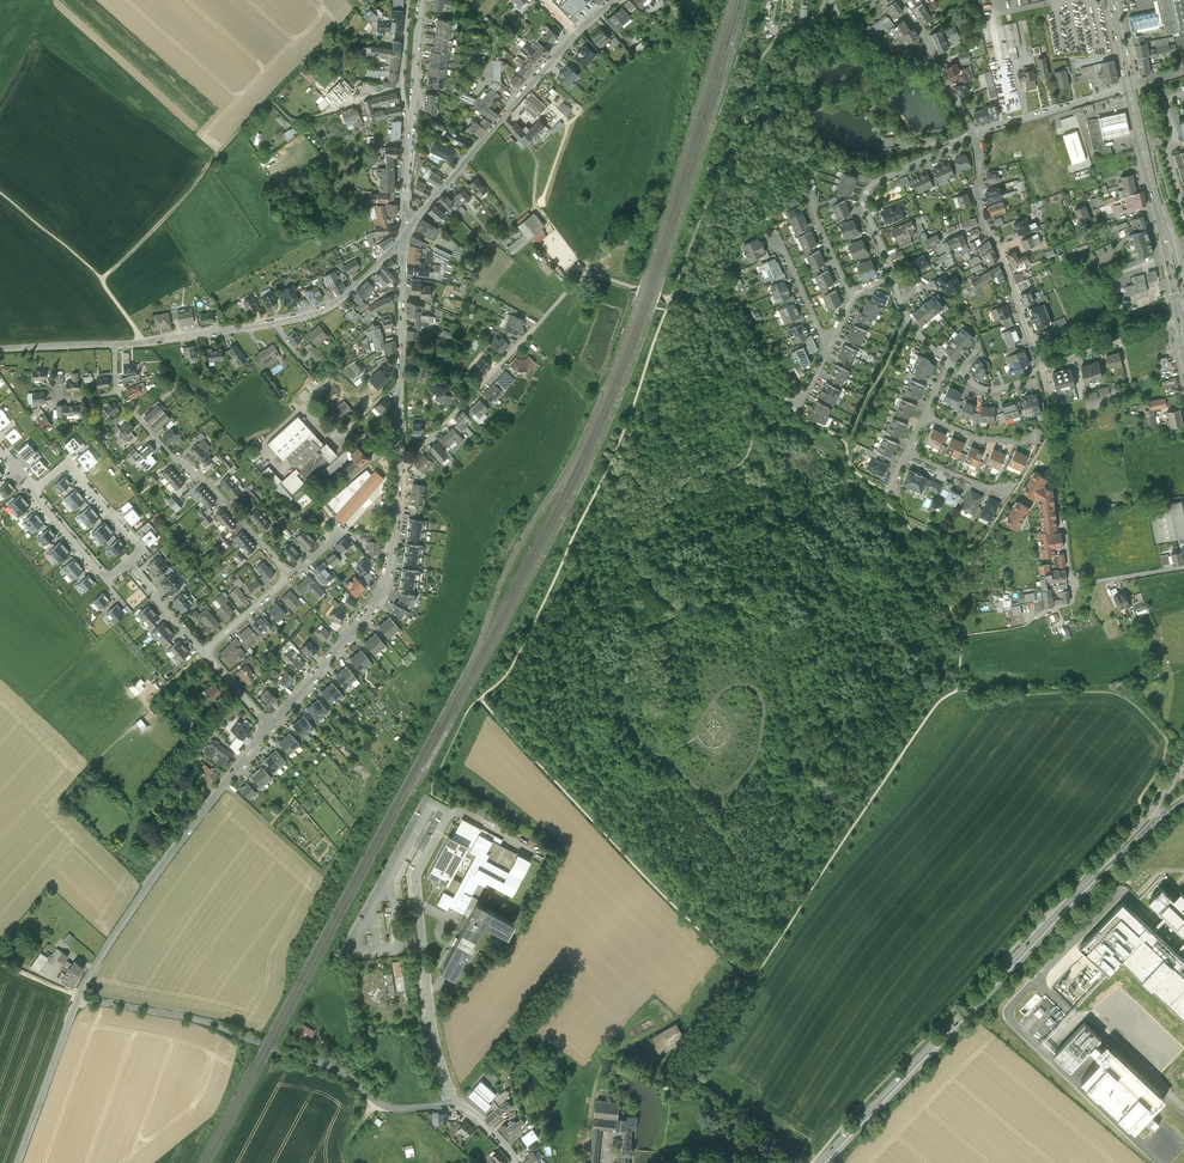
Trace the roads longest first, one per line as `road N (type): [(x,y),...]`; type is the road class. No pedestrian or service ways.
road 1 (track): [(713,697),(749,683),(764,707),(755,756),(734,779),(715,786),(645,741),(624,706),(634,647),(677,606),(628,547),(632,528),(683,483),(744,466),(751,451),(744,398)]
road 2 (unclassified): [(80,996),(204,1021),(338,1069),(393,1107),(455,1105),(519,1162)]
road 3 (track): [(669,300),(598,490),(511,670),(481,698)]
road 4 (primary): [(823,1162),(1124,847)]
road 5 (track): [(284,80),(104,281),(145,342)]
road 6 (tertiary): [(114,344),(263,325),(326,308),(404,234)]
road 7 (track): [(957,691),(1104,692),(1129,701),(1167,745),(1141,796),(1144,809)]
road 8 (residential): [(270,726),(384,587),(401,467)]
road 9 (residential): [(596,275),(572,287),(401,467)]
road 10 (track): [(779,37),(759,62),(674,289)]
road 11 (unclassified): [(80,996),(142,894),(229,779)]
road 12 (residential): [(119,393),(289,576)]
road 13 (tertiary): [(418,217),(575,34)]
road 14 (primary): [(1182,318),(1129,89)]
road 15 (residential): [(401,467),(404,234)]
road 16 (residential): [(976,133),(878,180),(866,194),(893,277)]
road 17 (unclassified): [(18,1162),(80,996)]
road 18 (residential): [(127,563),(140,550),(66,463),(36,489)]
road 19 (residential): [(1129,89),(976,133)]
road 20 (residential): [(901,0),(934,46),(976,133)]
road 21 (residential): [(985,223),(1044,363)]
road 22 (residential): [(1044,363),(1182,318)]
road 23 (track): [(105,288),(0,192)]
road 24 (track): [(747,397),(674,289)]
road 25 (residential): [(106,580),(32,493),(36,489)]

